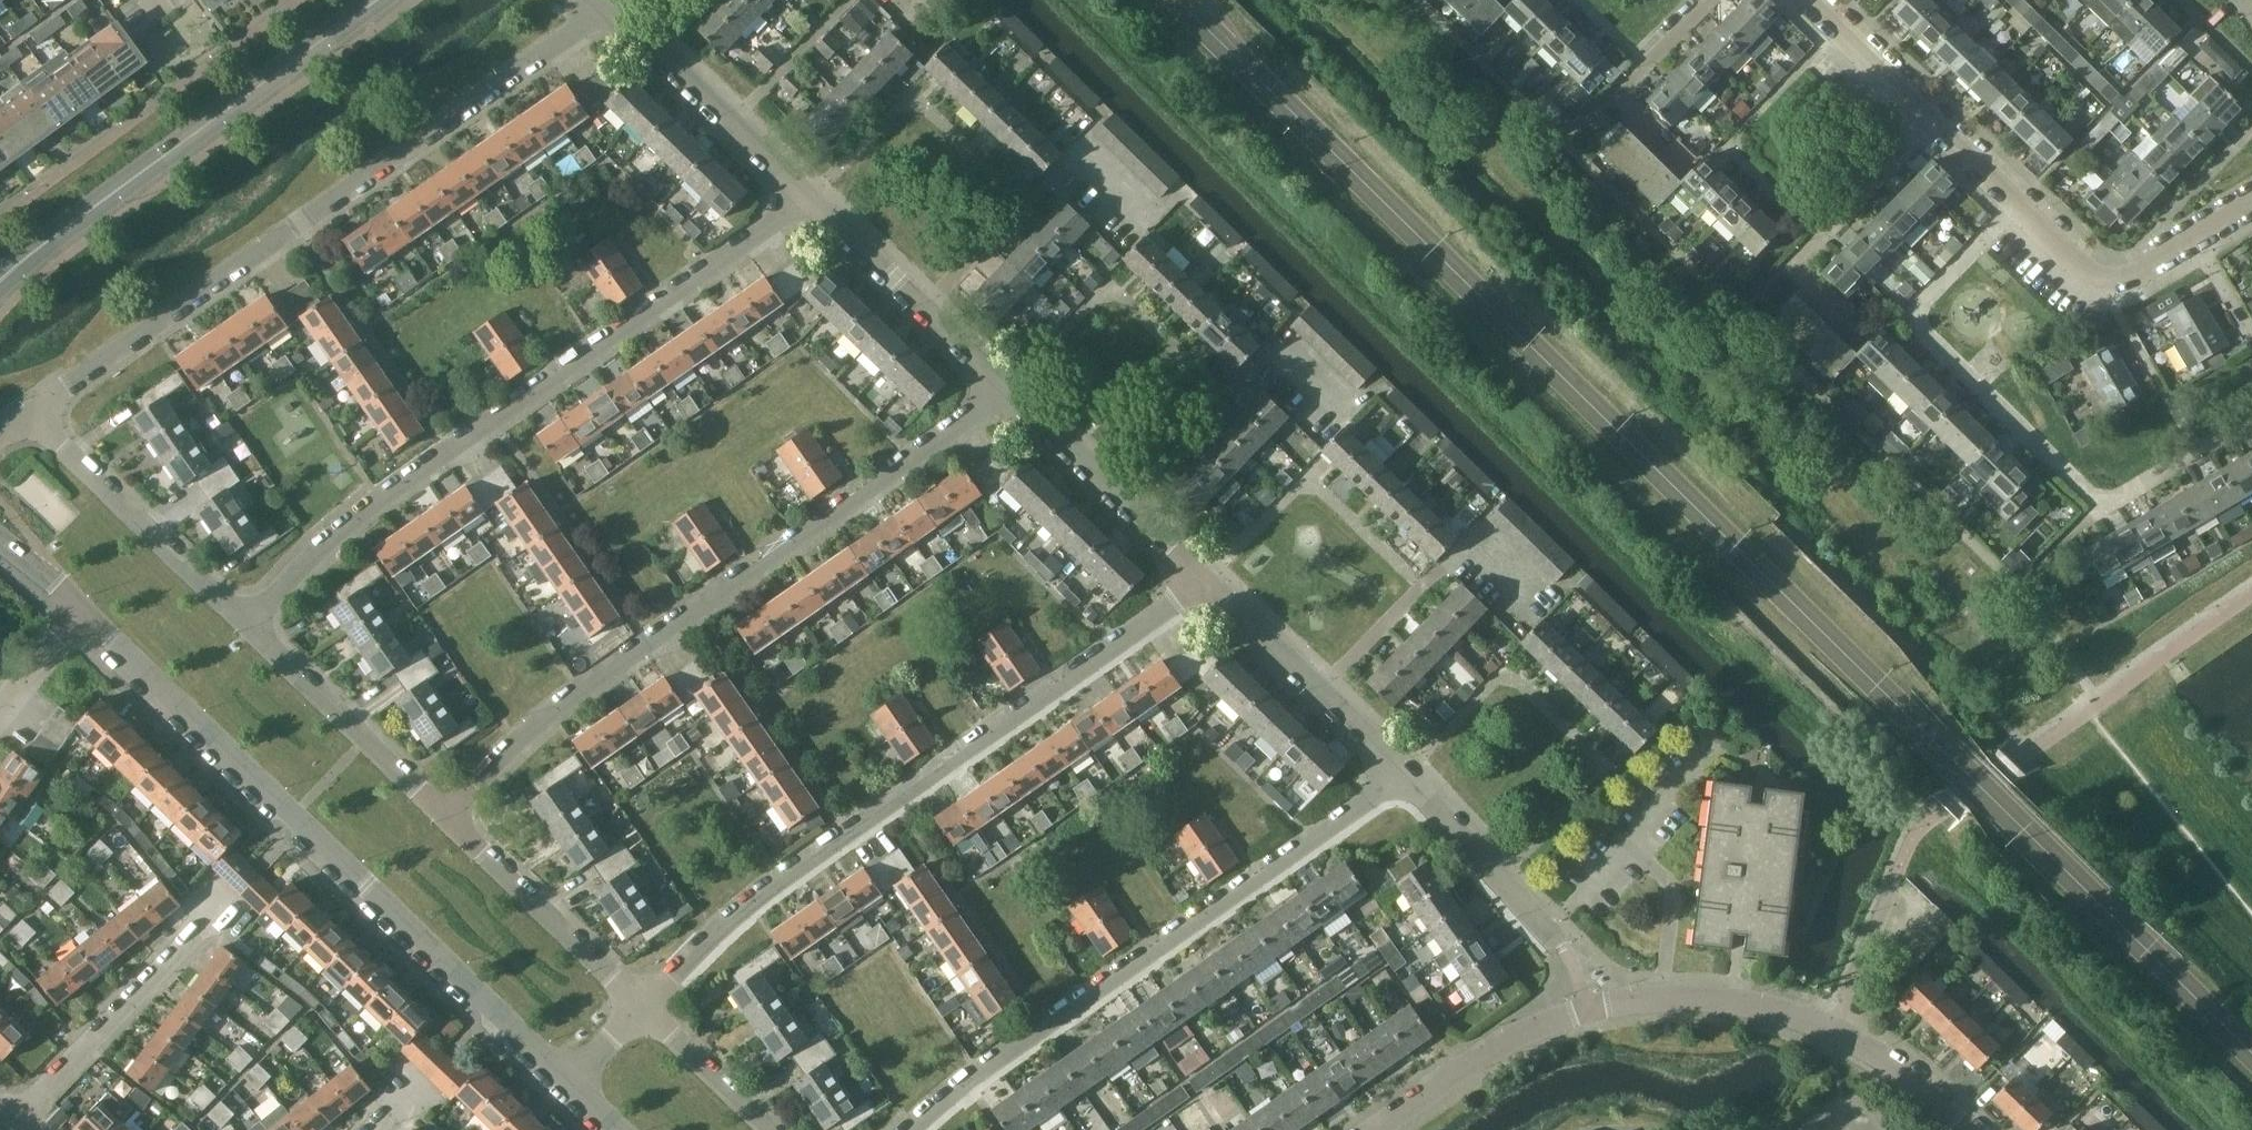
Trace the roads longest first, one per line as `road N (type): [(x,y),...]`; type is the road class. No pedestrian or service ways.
road 1 (residential): [(30,418),(609,11)]
road 2 (unclassified): [(641,1006),(739,912),(1208,587)]
road 3 (residential): [(243,620),(350,512),(806,200)]
road 4 (unclassified): [(1010,397),(573,698),(447,816)]
road 5 (unclassified): [(564,1075),(85,614)]
road 6 (unclassified): [(1401,773),(961,1080),(910,1129)]
road 7 (tertiary): [(0,279),(375,0)]
road 8 (unclassified): [(1969,1129),(1904,1071),(1833,1030),(1772,1008),(1647,999)]
road 9 (residential): [(2198,238),(2096,281),(1931,124)]
road 10 (unclassified): [(1374,1129),(1516,1031),(1584,1007),(1647,999)]
road 11 (unclassified): [(15,1120),(230,900)]
road 12 (residential): [(243,620),(30,418)]
road 13 (residential): [(1010,397),(806,200)]
road 14 (unclassified): [(447,816),(243,620)]
road 15 (residential): [(806,200),(609,11)]
road 16 (unclassified): [(641,1006),(447,816)]
road 17 (residential): [(1204,583),(1010,397)]
road 18 (unclassified): [(1401,773),(1208,587)]
road 19 (unclassified): [(1556,948),(1401,773)]
road 20 (residential): [(1792,269),(1931,124)]
road 21 (unclassified): [(771,1129),(641,1006)]
road 22 (residential): [(1931,124),(1806,0)]
road 23 (residential): [(1616,95),(1708,0)]
road 24 (unclassified): [(0,711),(85,614)]

